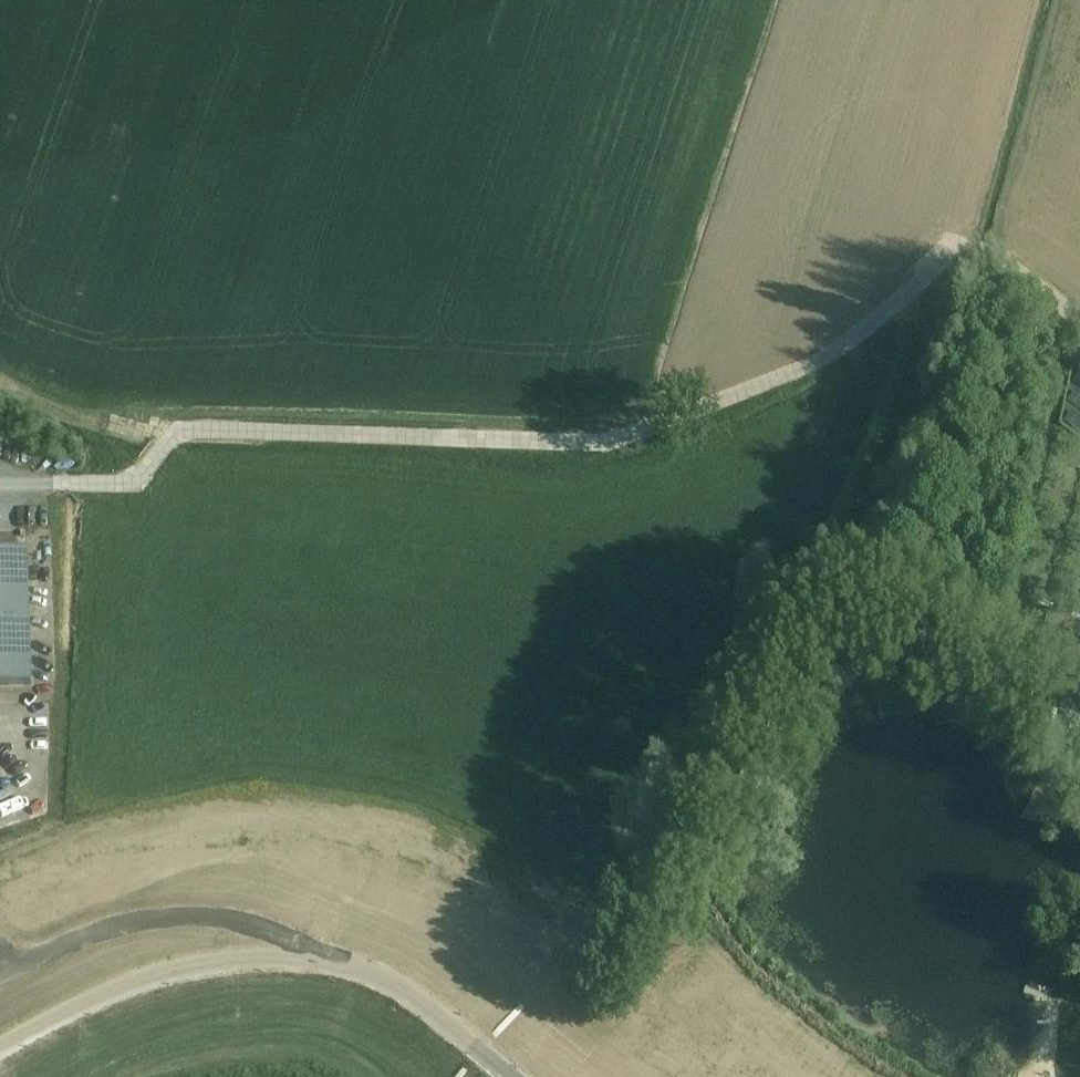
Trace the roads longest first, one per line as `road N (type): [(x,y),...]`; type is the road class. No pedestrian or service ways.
road 1 (unclassified): [(591,1076),(463,962),(391,920),(323,902),(171,915),(78,943),(0,982)]
road 2 (track): [(825,357),(967,250),(988,255),(1079,324)]

